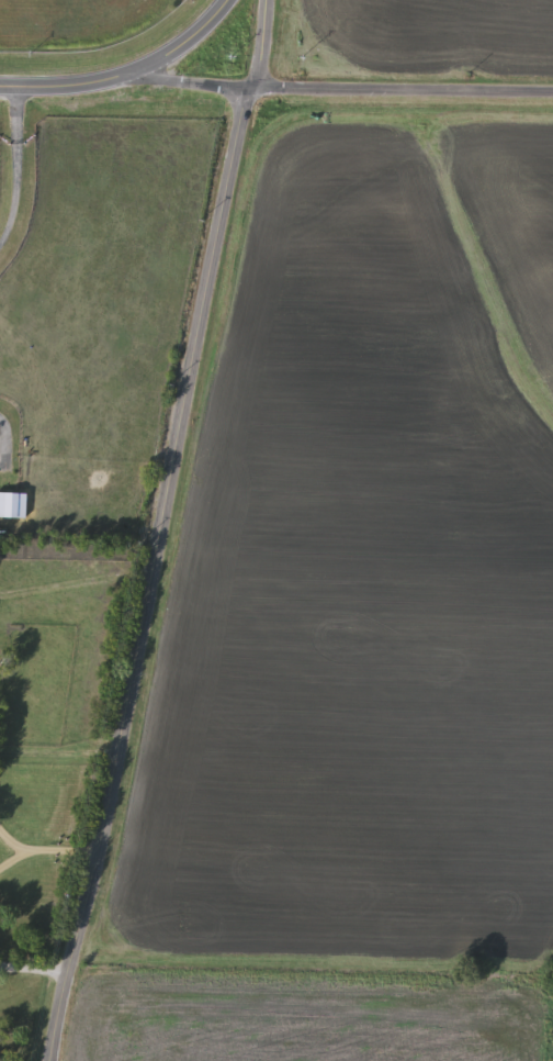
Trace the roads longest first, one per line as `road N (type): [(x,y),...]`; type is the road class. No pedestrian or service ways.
road 1 (residential): [(266,0),(113,812),(93,855),(42,1060)]
road 2 (residential): [(552,97),(245,91),(125,74)]
road 3 (tertiary): [(0,84),(125,74),(168,54),(225,0)]

